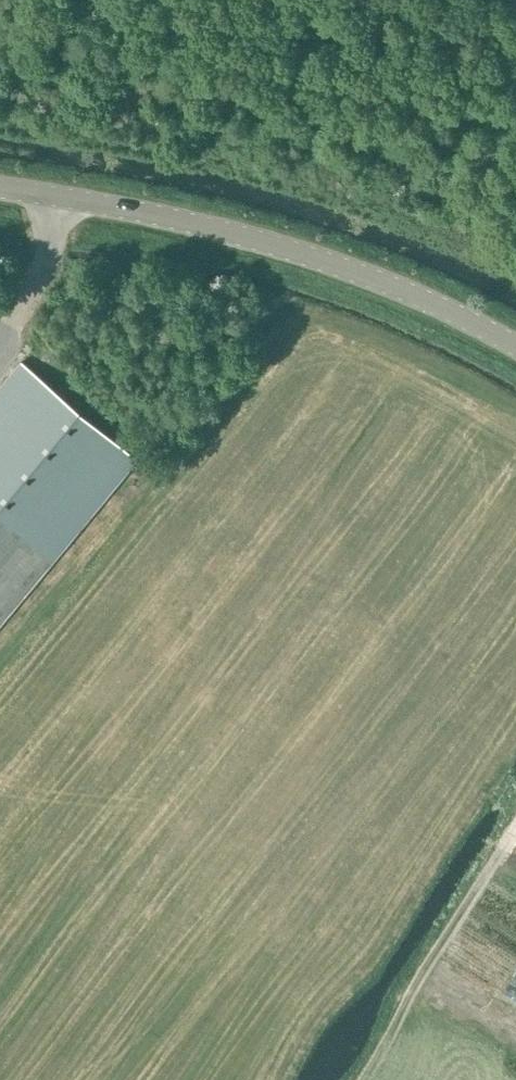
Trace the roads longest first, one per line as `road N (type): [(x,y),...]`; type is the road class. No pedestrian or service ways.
road 1 (tertiary): [(515,349),(299,255),(200,227),(0,192)]
road 2 (track): [(501,850),(408,992),(363,1079)]

